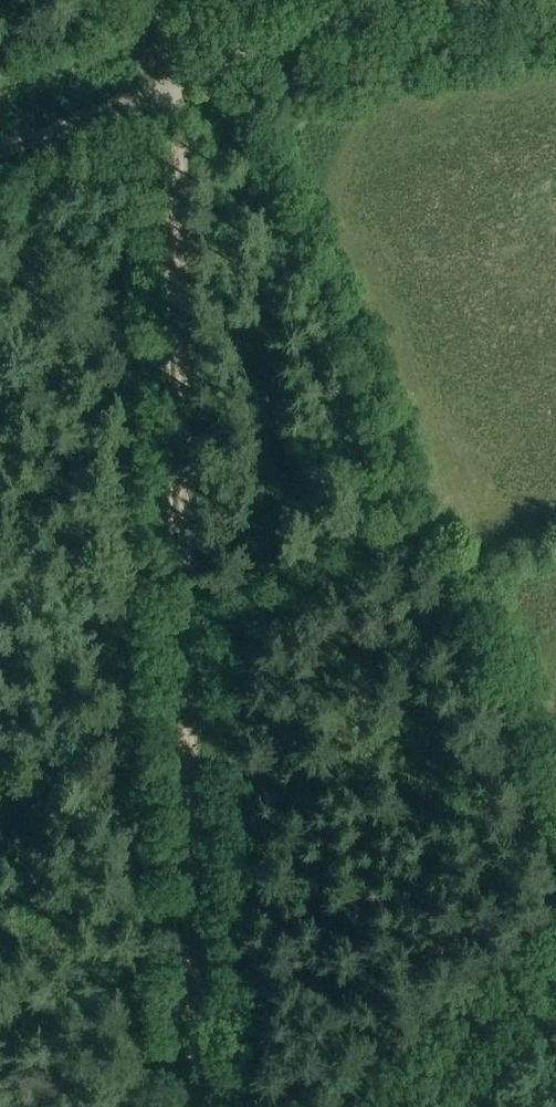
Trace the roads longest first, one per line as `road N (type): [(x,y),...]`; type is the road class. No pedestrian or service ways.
road 1 (track): [(192,1106),(180,82)]
road 2 (track): [(180,82),(425,0)]
road 3 (track): [(381,1106),(555,959)]
road 4 (track): [(0,151),(180,82)]

